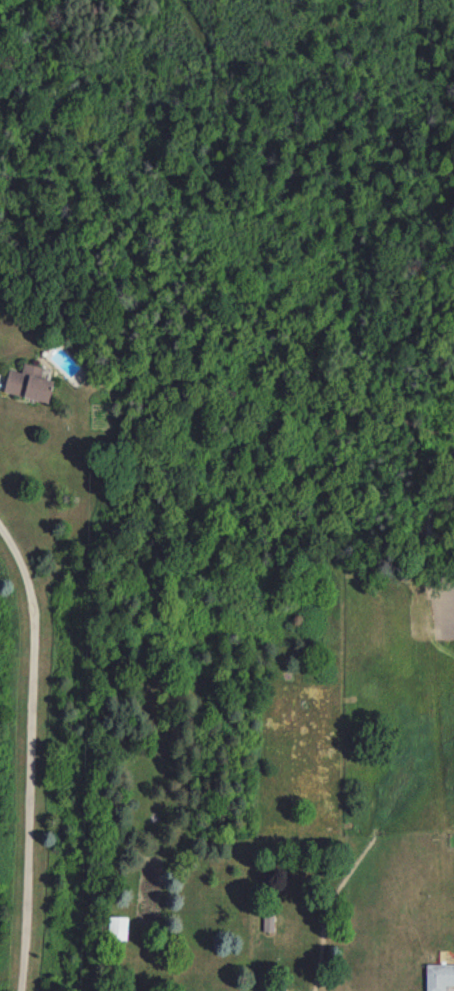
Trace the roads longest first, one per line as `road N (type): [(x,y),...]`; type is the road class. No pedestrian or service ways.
road 1 (residential): [(254,990),(263,659)]

